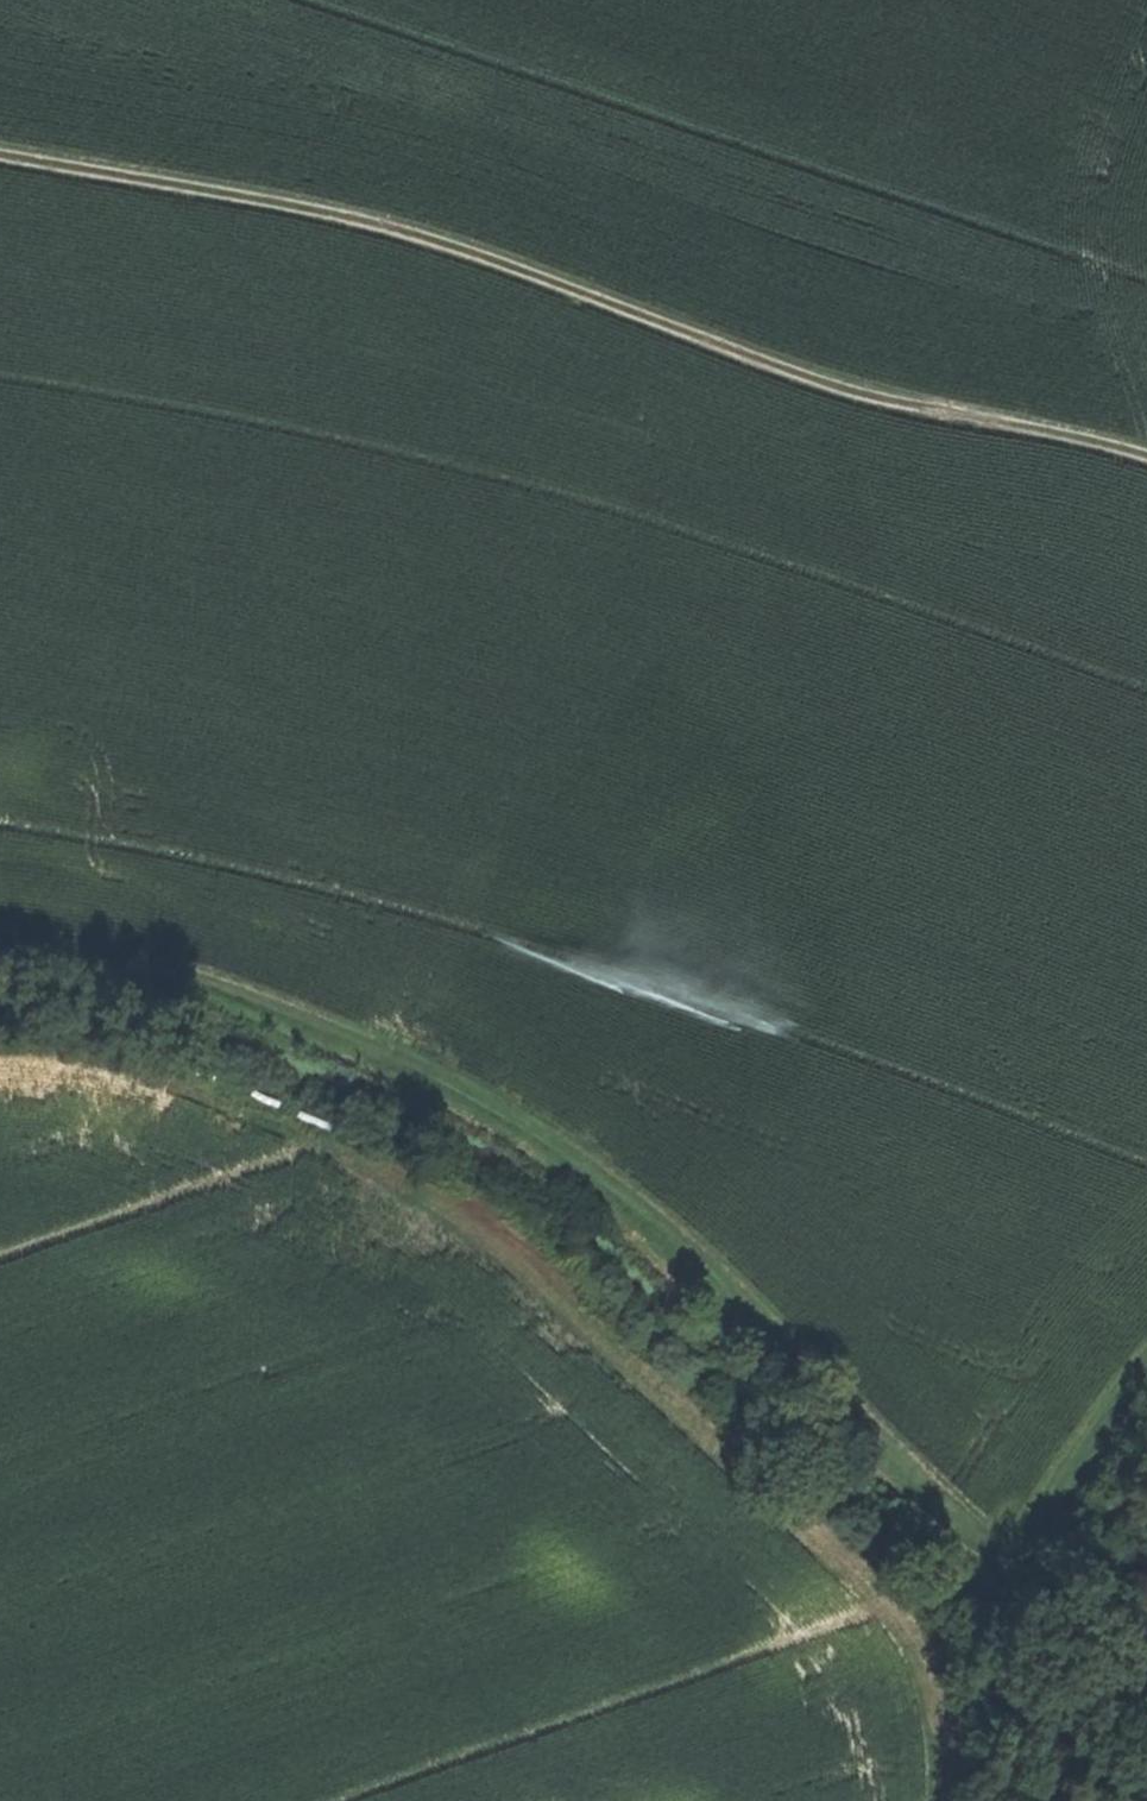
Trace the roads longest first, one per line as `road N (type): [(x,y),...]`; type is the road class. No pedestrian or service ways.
road 1 (track): [(0,154),(277,201),(473,248),(838,398),(1093,439),(1146,457)]

